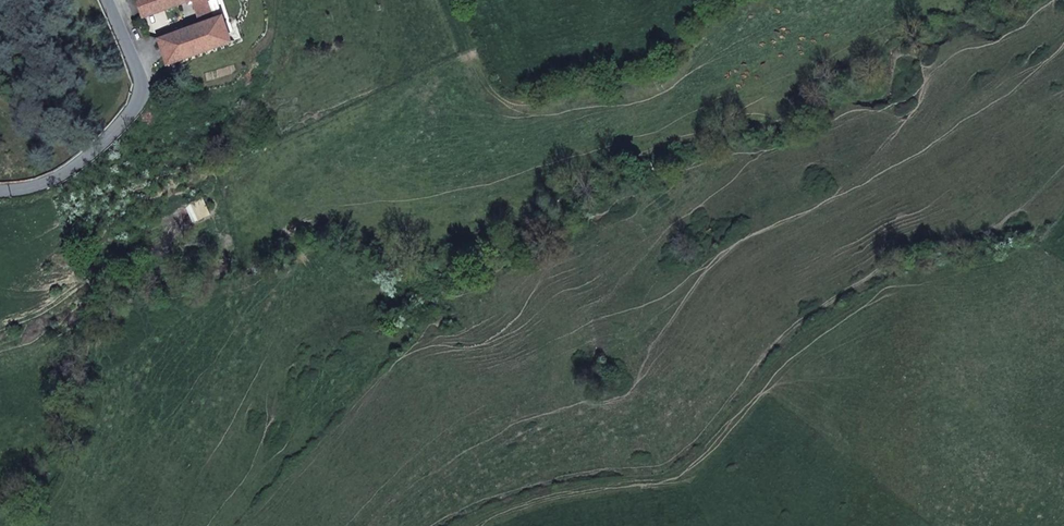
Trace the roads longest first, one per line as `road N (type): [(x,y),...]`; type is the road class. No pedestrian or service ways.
road 1 (unclassified): [(0,190),(74,177),(127,139),(153,108),(160,95),(154,74),(120,0)]

